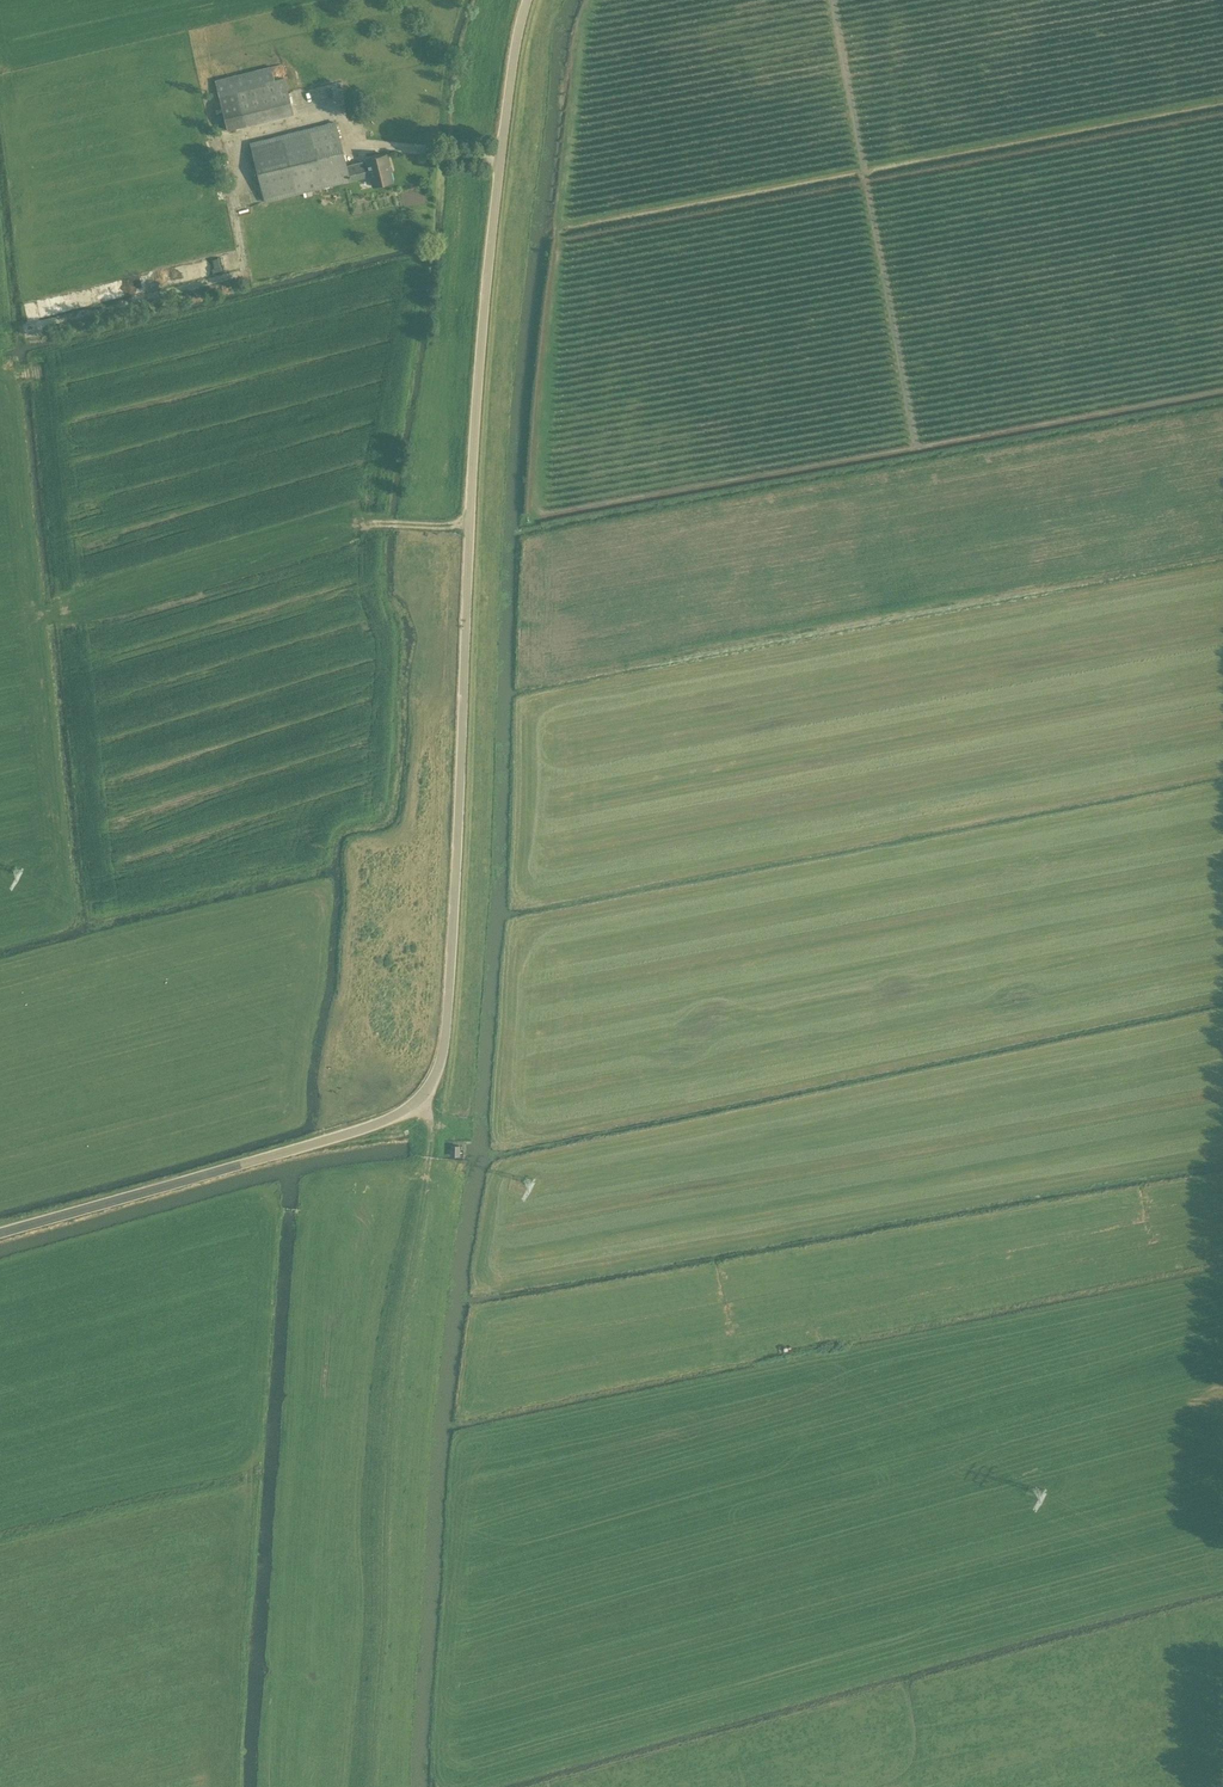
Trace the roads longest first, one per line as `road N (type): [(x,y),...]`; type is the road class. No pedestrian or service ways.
road 1 (unclassified): [(0,1235),(368,1129),(413,1108),(439,1068),(490,283),(528,0)]

